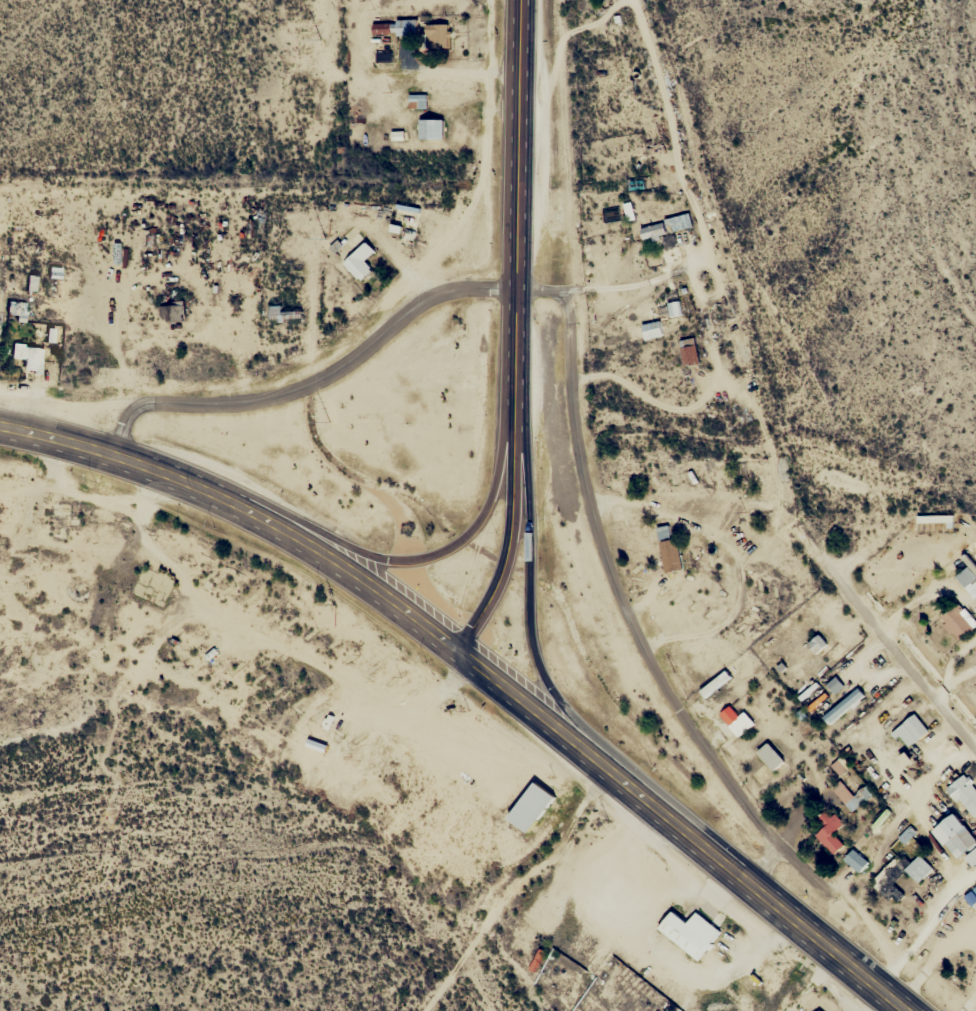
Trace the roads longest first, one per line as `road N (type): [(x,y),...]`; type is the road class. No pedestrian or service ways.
road 1 (residential): [(516,287),(561,295),(583,487),(606,571),(639,644),(669,702),(752,817),(823,887)]
road 2 (residential): [(516,287),(425,298),(343,365),(282,394),(138,404),(115,454)]
road 3 (trunk): [(513,402),(480,518),(429,555),(378,558),(245,492),(197,486)]
road 4 (trunk): [(621,778),(605,745),(547,684),(534,651),(526,456),(513,402)]
road 5 (trunk): [(513,402),(519,5)]
road 6 (trunk): [(910,1010),(621,778)]
road 7 (primary): [(456,648),(328,555),(197,486)]
road 8 (residential): [(975,744),(803,510)]
road 9 (trunk): [(456,648),(506,554),(513,402)]
road 10 (primary): [(197,486),(70,440),(0,425)]
road 11 (trunk): [(621,778),(469,658)]

